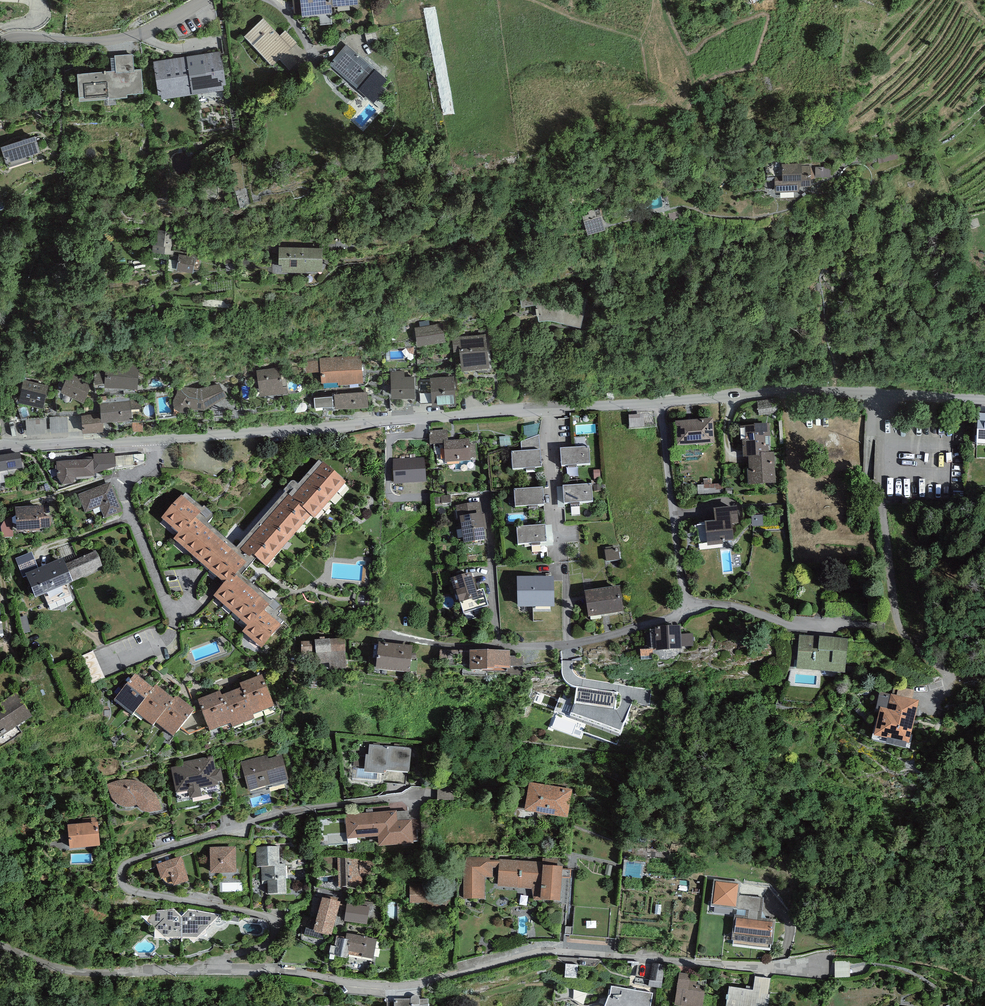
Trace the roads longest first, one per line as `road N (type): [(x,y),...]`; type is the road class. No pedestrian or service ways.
road 1 (residential): [(211,968),(399,987),(553,952),(816,966)]
road 2 (residential): [(211,968),(271,942),(272,924),(134,892),(122,881),(125,865),(297,810),(429,794)]
road 3 (residential): [(656,399),(686,605),(671,617),(567,645),(452,647),(381,632)]
road 4 (residential): [(155,438),(656,399)]
road 5 (residential): [(656,399),(789,389),(984,398)]
road 6 (residential): [(155,438),(154,460),(125,479),(124,493),(174,620),(164,642)]
road 7 (residential): [(0,946),(76,970),(211,968)]
road 8 (residential): [(201,0),(128,36),(0,41)]
road 9 (track): [(816,966),(847,958),(984,974)]
road 10 (residential): [(0,450),(155,438)]

